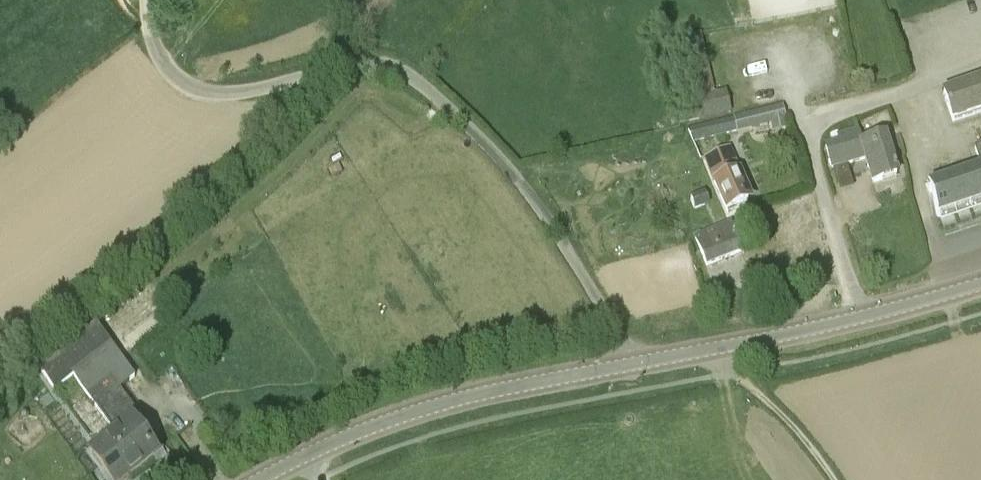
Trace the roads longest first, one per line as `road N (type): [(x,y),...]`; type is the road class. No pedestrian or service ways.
road 1 (unclassified): [(624,366),(586,280),(514,174),(413,78),(389,65),(359,63),(208,94),(164,63),(145,0)]
road 2 (tertiary): [(259,479),(424,409),(624,366)]
road 3 (tertiary): [(624,366),(980,284)]
road 4 (track): [(835,479),(803,435),(726,373)]

